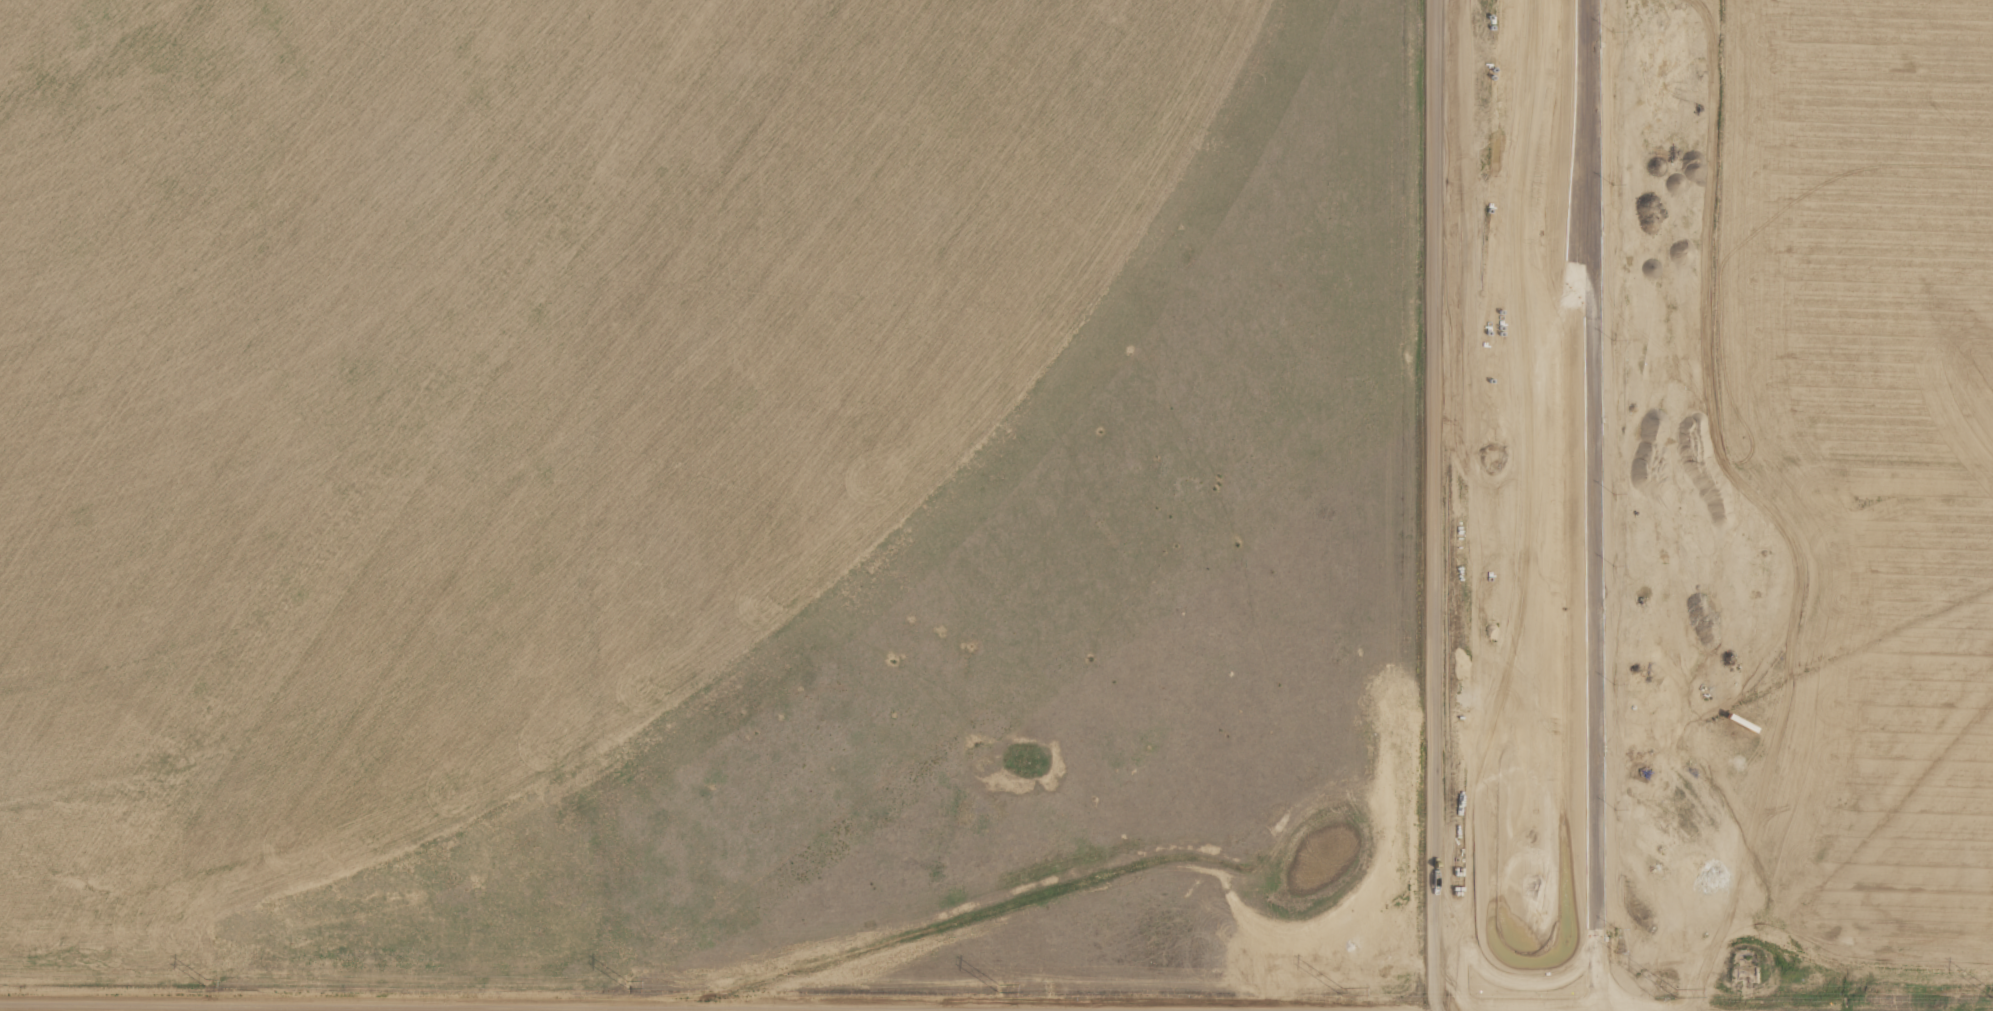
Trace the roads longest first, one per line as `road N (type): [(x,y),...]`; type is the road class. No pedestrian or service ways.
road 1 (residential): [(1235,1010),(0,1004)]
road 2 (trunk): [(1600,1010),(1595,0)]
road 3 (trunk): [(1436,0),(1438,1010)]

